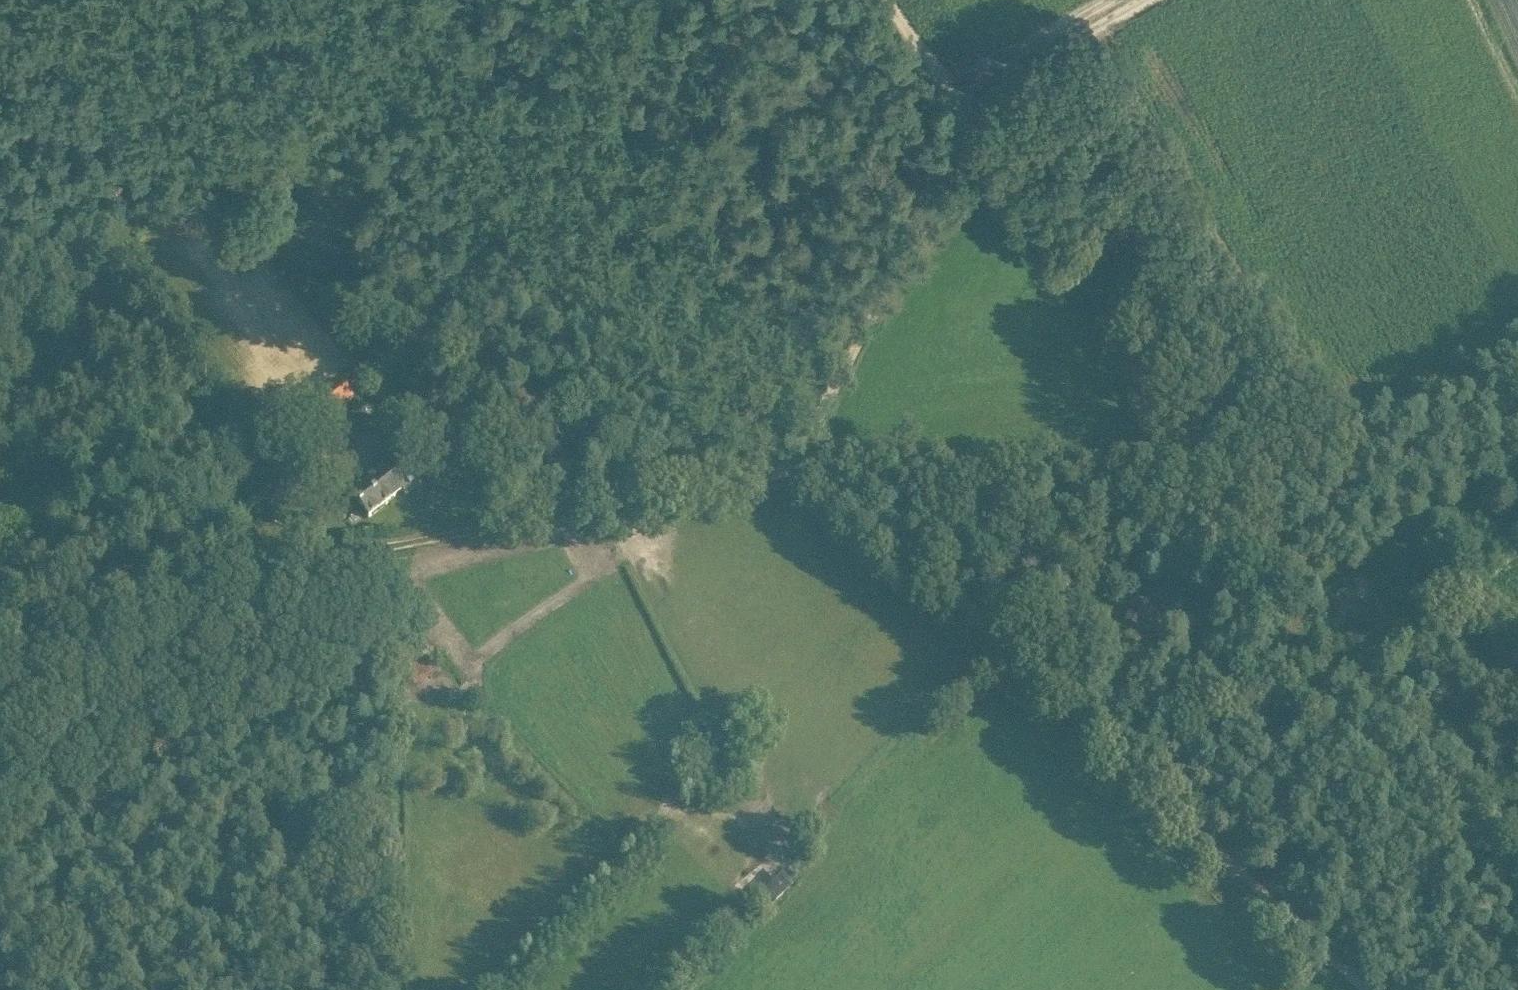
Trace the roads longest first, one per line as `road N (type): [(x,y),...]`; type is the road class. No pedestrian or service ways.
road 1 (track): [(792,460),(710,486),(300,562),(112,655),(18,719)]
road 2 (track): [(1367,989),(1157,789),(1105,754),(1022,651),(792,460)]
road 3 (track): [(884,0),(968,112),(972,137),(960,176),(903,250),(792,460)]
road 4 (track): [(968,112),(1147,0)]

